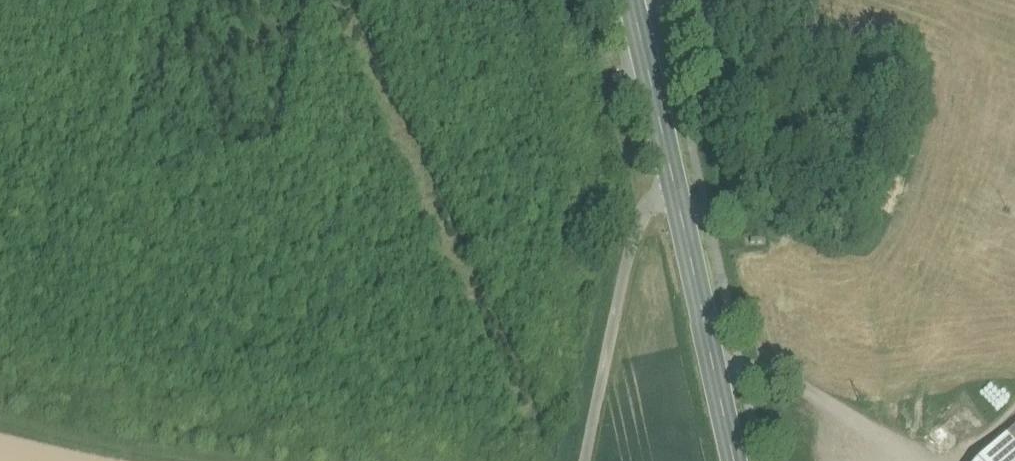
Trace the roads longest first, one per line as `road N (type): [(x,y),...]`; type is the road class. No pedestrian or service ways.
road 1 (secondary): [(737,460),(632,0)]
road 2 (track): [(586,460),(641,223),(660,199),(677,195)]
road 3 (track): [(915,460),(786,380),(762,372),(718,378)]
road 4 (track): [(139,460),(0,428)]

